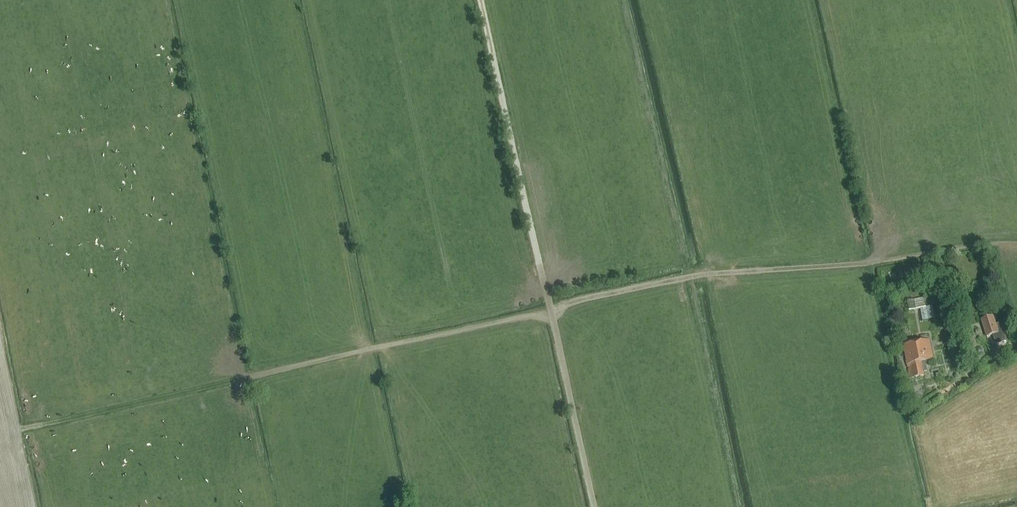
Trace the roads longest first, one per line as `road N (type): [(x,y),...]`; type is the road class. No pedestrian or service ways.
road 1 (track): [(27,426),(690,277),(868,263)]
road 2 (track): [(482,0),(594,506)]

